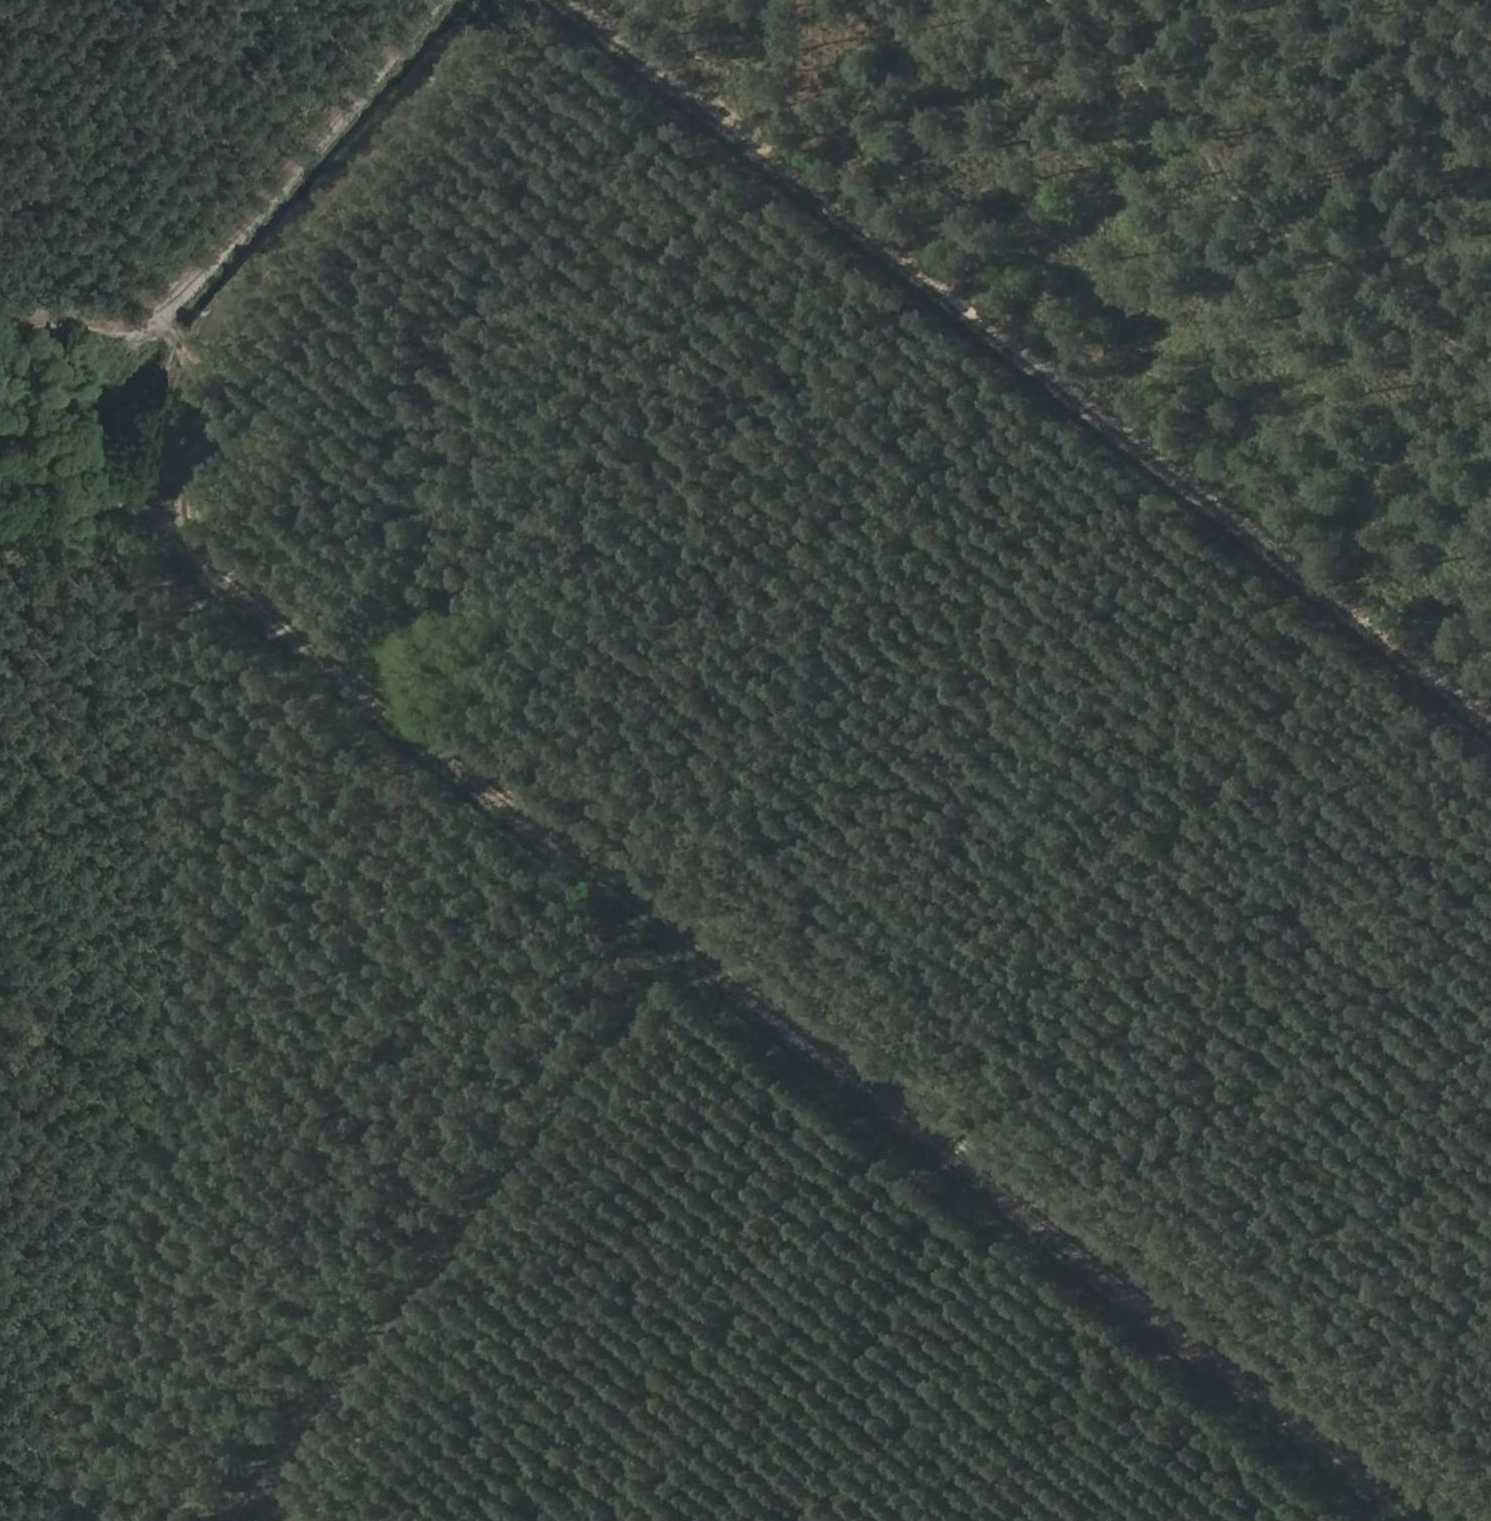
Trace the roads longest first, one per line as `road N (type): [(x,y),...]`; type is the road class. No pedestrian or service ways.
road 1 (track): [(0,322),(122,316),(163,338),(206,397),(195,539),(688,939),(1431,1520)]
road 2 (track): [(238,1520),(653,1002),(688,939)]

